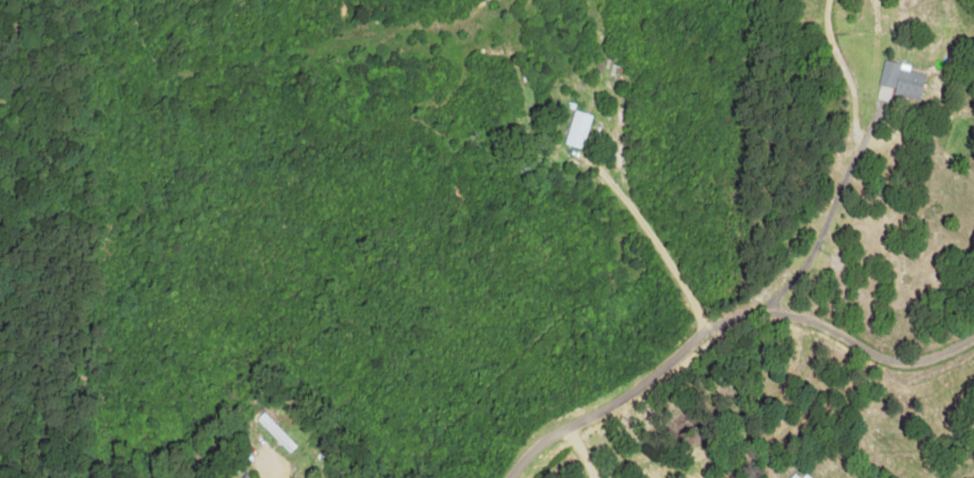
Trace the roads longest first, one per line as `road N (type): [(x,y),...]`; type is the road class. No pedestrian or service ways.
road 1 (residential): [(562,477),(713,346),(827,356),(897,401),(973,375)]

